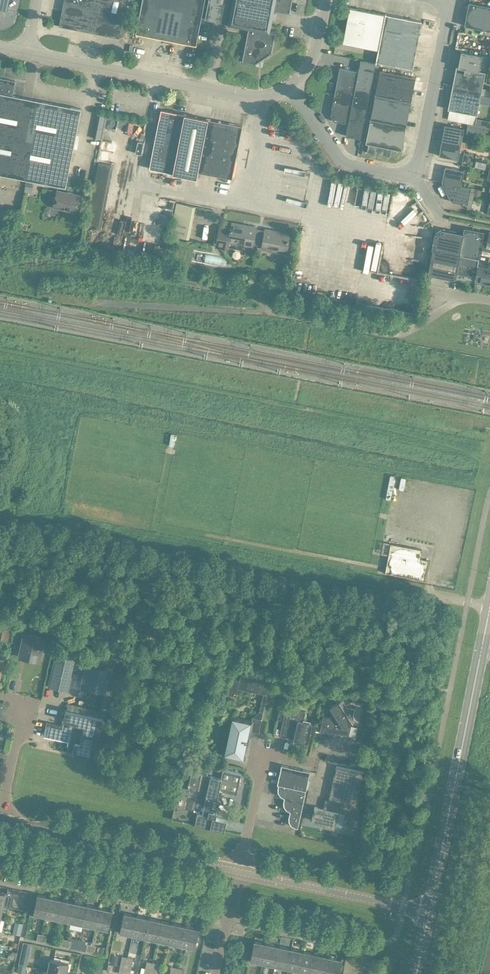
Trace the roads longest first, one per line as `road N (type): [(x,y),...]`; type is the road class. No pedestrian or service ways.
road 1 (unclassified): [(489,608),(24,518)]
road 2 (tertiary): [(428,913),(489,616)]
road 3 (unclassified): [(19,55),(290,96)]
road 4 (residential): [(238,876),(1,825)]
road 5 (residential): [(229,915),(0,867)]
road 6 (residential): [(428,913),(238,876)]
road 7 (unclassified): [(415,176),(450,0)]
road 8 (residential): [(362,973),(367,944),(229,915)]
road 9 (residential): [(238,876),(263,753),(307,762)]
road 10 (unclassified): [(415,176),(328,159),(290,96)]
road 11 (residential): [(1,825),(24,704)]

